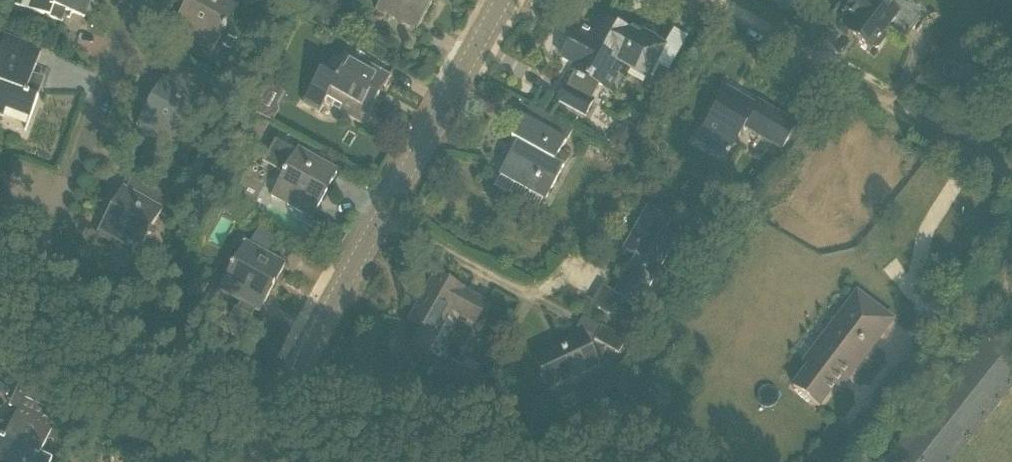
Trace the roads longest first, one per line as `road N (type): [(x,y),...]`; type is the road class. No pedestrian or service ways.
road 1 (track): [(1011,170),(712,0)]
road 2 (residential): [(604,256),(544,292),(523,293),(382,216)]
road 3 (residential): [(382,216),(503,0)]
road 4 (residential): [(51,218),(135,0)]
road 5 (track): [(1005,281),(874,461)]
road 6 (residential): [(276,408),(382,216)]

